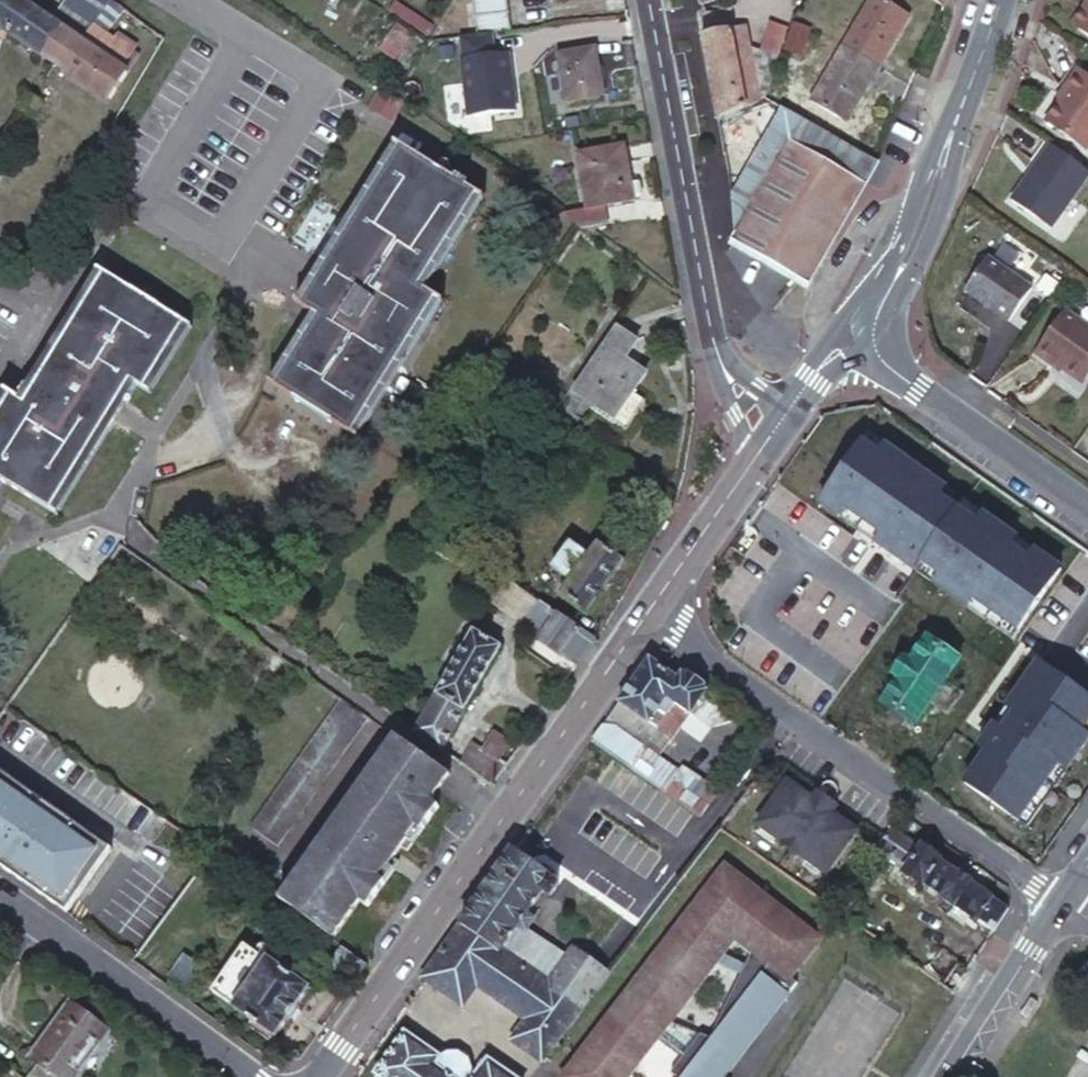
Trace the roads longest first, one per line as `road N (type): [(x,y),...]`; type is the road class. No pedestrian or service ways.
road 1 (residential): [(641,613),(1058,900)]
road 2 (residential): [(503,806),(127,536)]
road 3 (tertiary): [(642,0),(711,335),(729,382),(769,434)]
road 4 (secondary): [(503,806),(317,1076)]
road 5 (residential): [(840,333),(1087,509)]
road 6 (residential): [(0,909),(246,1076)]
road 7 (secondary): [(641,613),(503,806)]
road 8 (secondary): [(641,613),(769,434)]
road 9 (residential): [(940,1076),(1058,900)]
road 10 (secondary): [(840,333),(903,262),(939,171)]
road 11 (secondary): [(1000,0),(939,171)]
road 12 (secondary): [(769,434),(840,333)]

